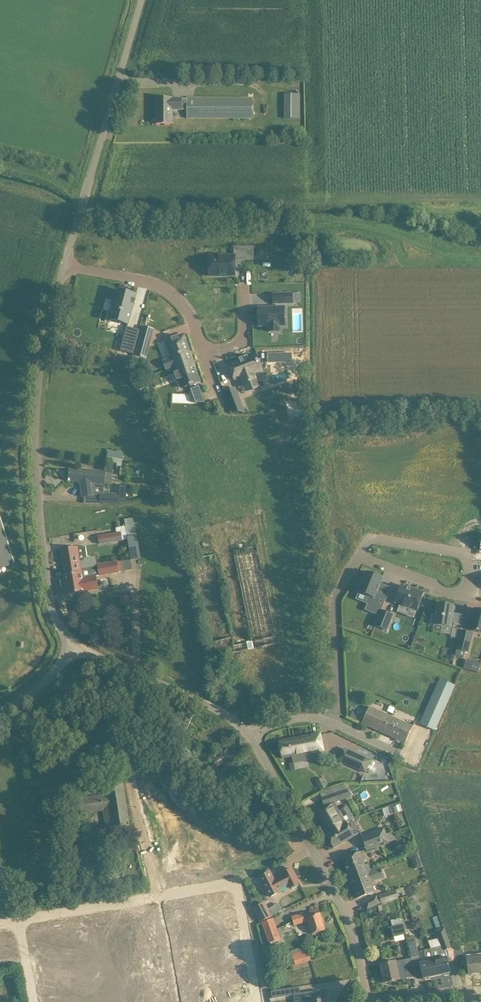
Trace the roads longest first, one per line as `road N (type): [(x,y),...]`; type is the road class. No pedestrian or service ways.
road 1 (unclassified): [(78,643),(57,621),(46,581),(34,427),(36,376),(66,265)]
road 2 (residential): [(366,1001),(342,897),(248,737)]
road 3 (unclassified): [(66,265),(141,0)]
road 4 (residential): [(258,1001),(235,884),(158,896)]
road 5 (residential): [(66,265),(174,294),(205,353)]
road 6 (residential): [(329,721),(334,599),(361,555)]
road 7 (residential): [(139,827),(101,694),(105,659)]
road 8 (residential): [(248,737),(219,710),(105,659)]
road 9 (residential): [(473,552),(467,591),(361,555)]
road 10 (residential): [(158,896),(18,921)]
road 11 (residential): [(361,555),(373,538),(473,552)]

